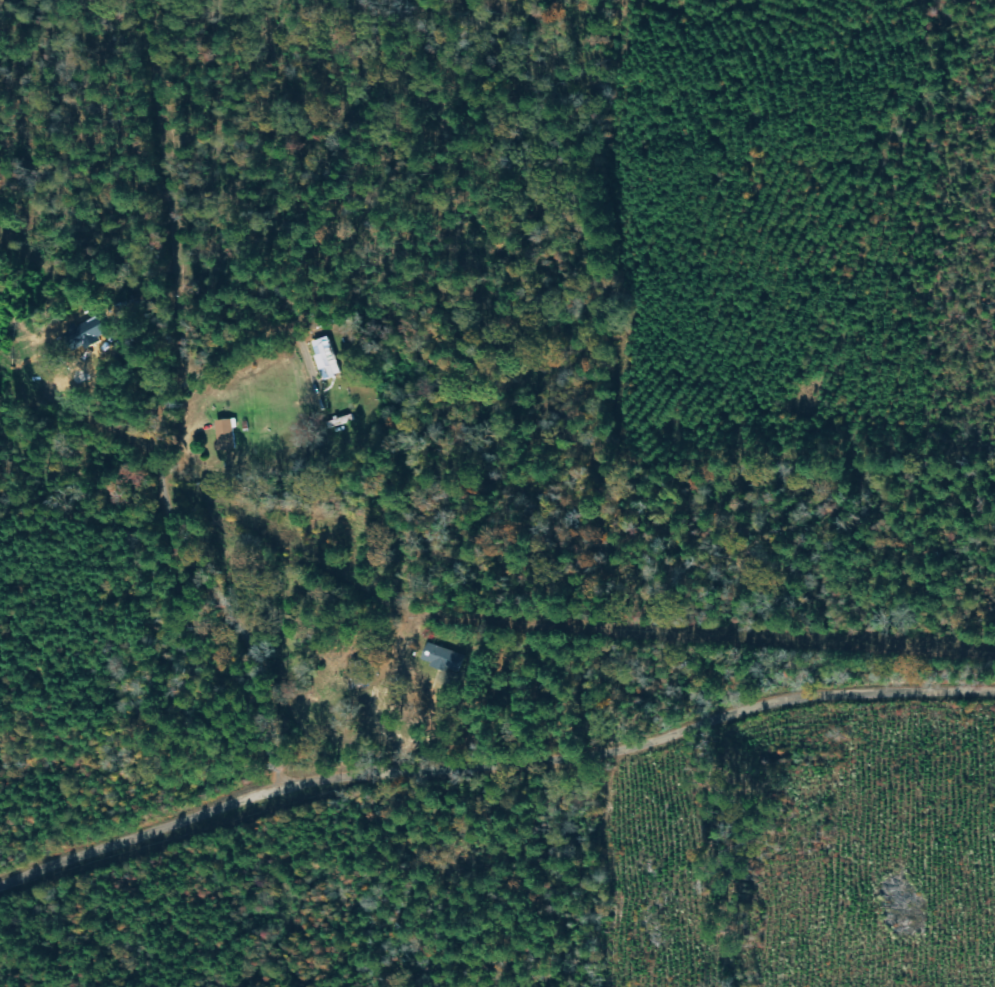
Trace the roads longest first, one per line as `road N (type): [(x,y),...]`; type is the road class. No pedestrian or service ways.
road 1 (residential): [(994,660),(229,811),(0,891)]
road 2 (residential): [(278,801),(261,627),(201,557),(148,437),(160,412),(326,346),(347,379)]
road 3 (residential): [(266,683),(342,658),(437,611)]

